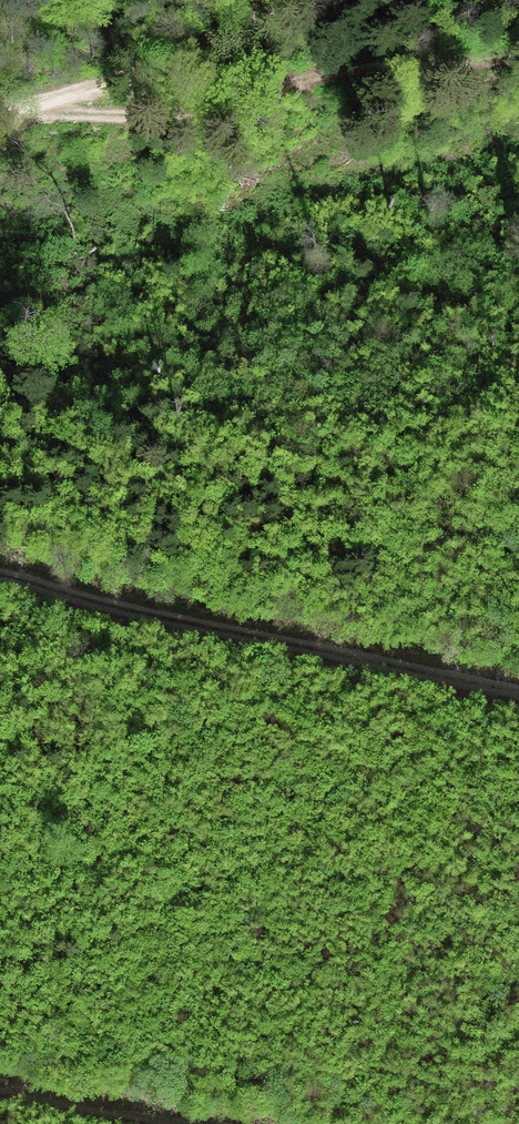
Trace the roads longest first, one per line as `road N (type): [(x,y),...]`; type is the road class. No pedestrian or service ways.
road 1 (track): [(0,573),(518,693)]
road 2 (track): [(518,56),(342,68),(187,117),(11,110)]
road 3 (track): [(282,0),(211,41),(0,114)]
road 4 (track): [(0,1095),(145,1123)]

